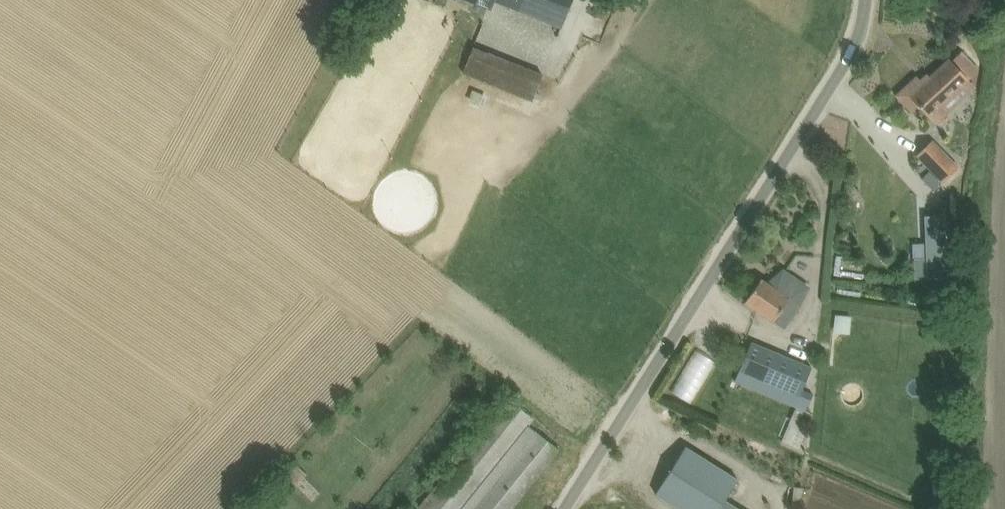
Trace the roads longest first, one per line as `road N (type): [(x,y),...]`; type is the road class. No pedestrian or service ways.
road 1 (unclassified): [(567,508),(848,60),(864,0)]

